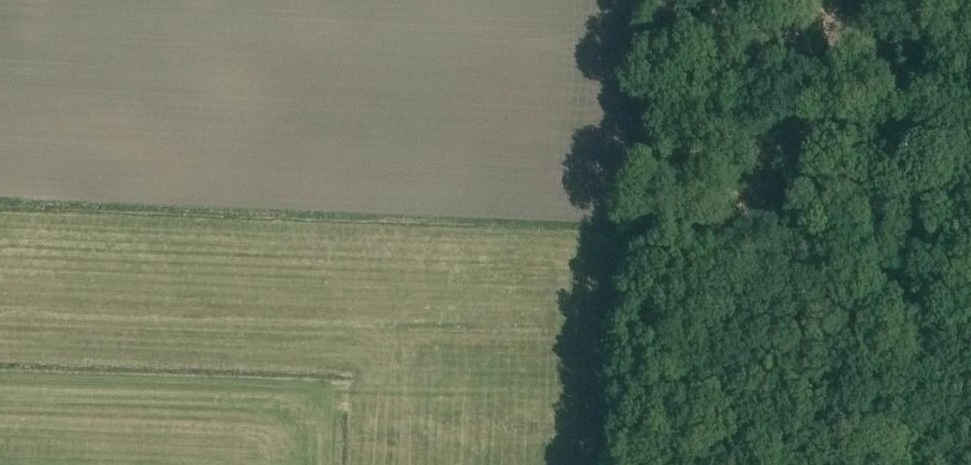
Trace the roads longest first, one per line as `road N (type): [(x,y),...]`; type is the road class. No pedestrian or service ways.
road 1 (track): [(907,464),(919,247)]

